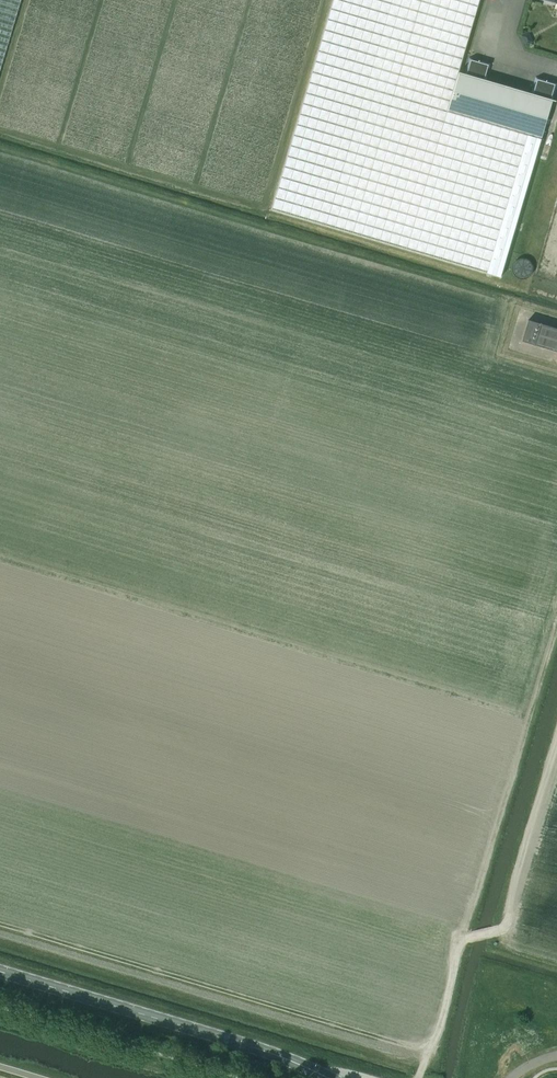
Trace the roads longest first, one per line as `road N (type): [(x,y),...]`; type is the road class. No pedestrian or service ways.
road 1 (tertiary): [(329,1077),(280,1055),(0,971)]
road 2 (track): [(417,1077),(437,1036),(461,941),(503,929),(509,912)]

